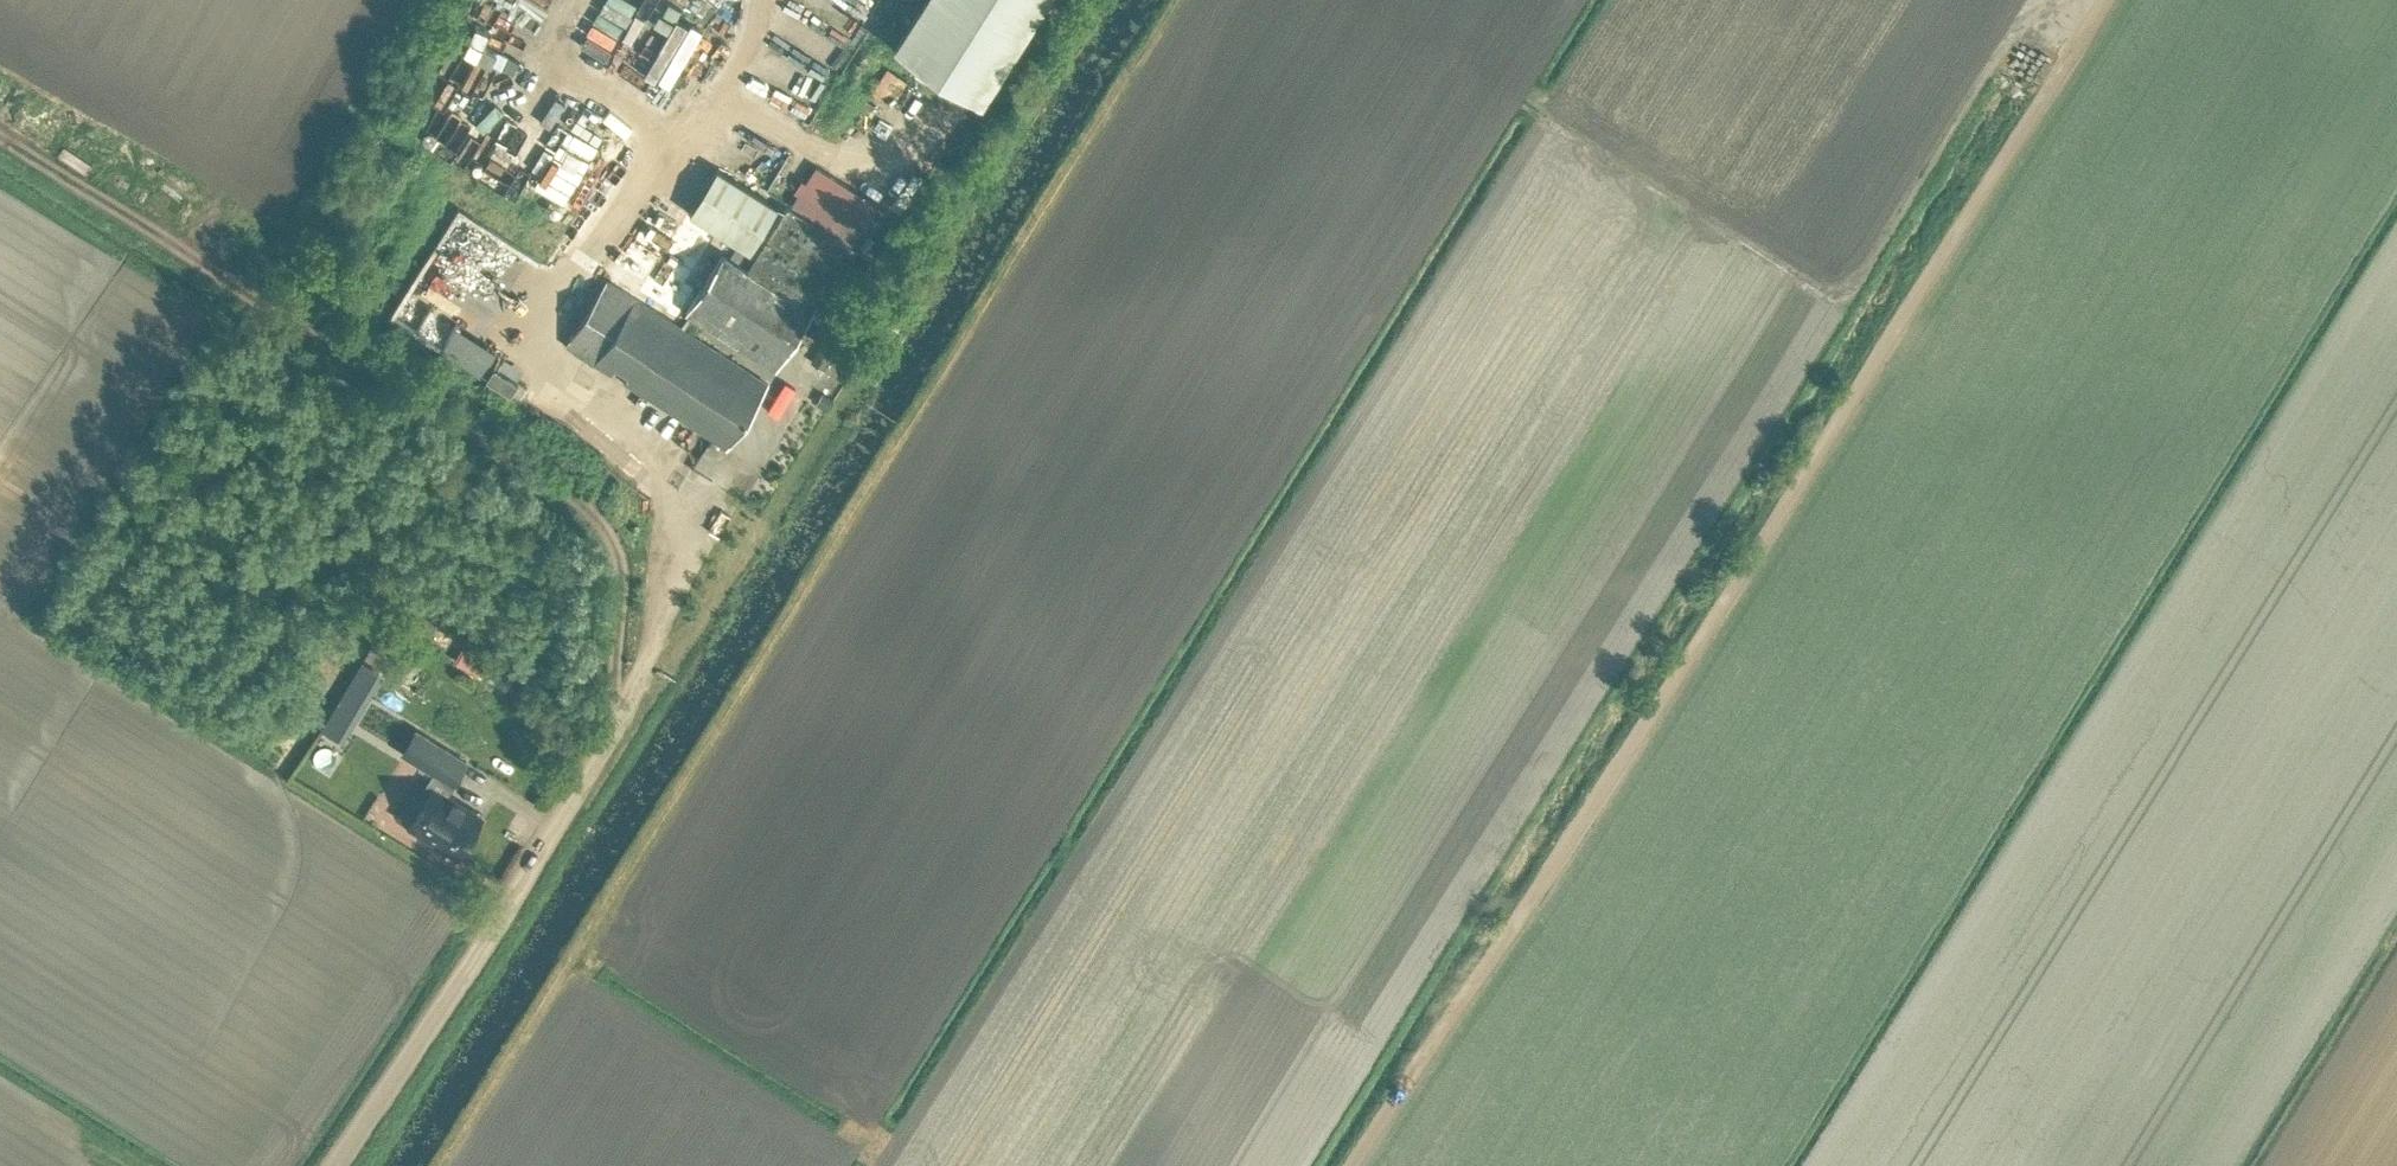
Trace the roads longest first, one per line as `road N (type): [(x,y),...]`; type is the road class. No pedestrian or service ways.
road 1 (track): [(2095,0),(1354,1165)]
road 2 (unclassified): [(332,1165),(600,749),(669,595)]
road 3 (track): [(620,706),(611,684),(616,562),(589,507),(258,303)]

